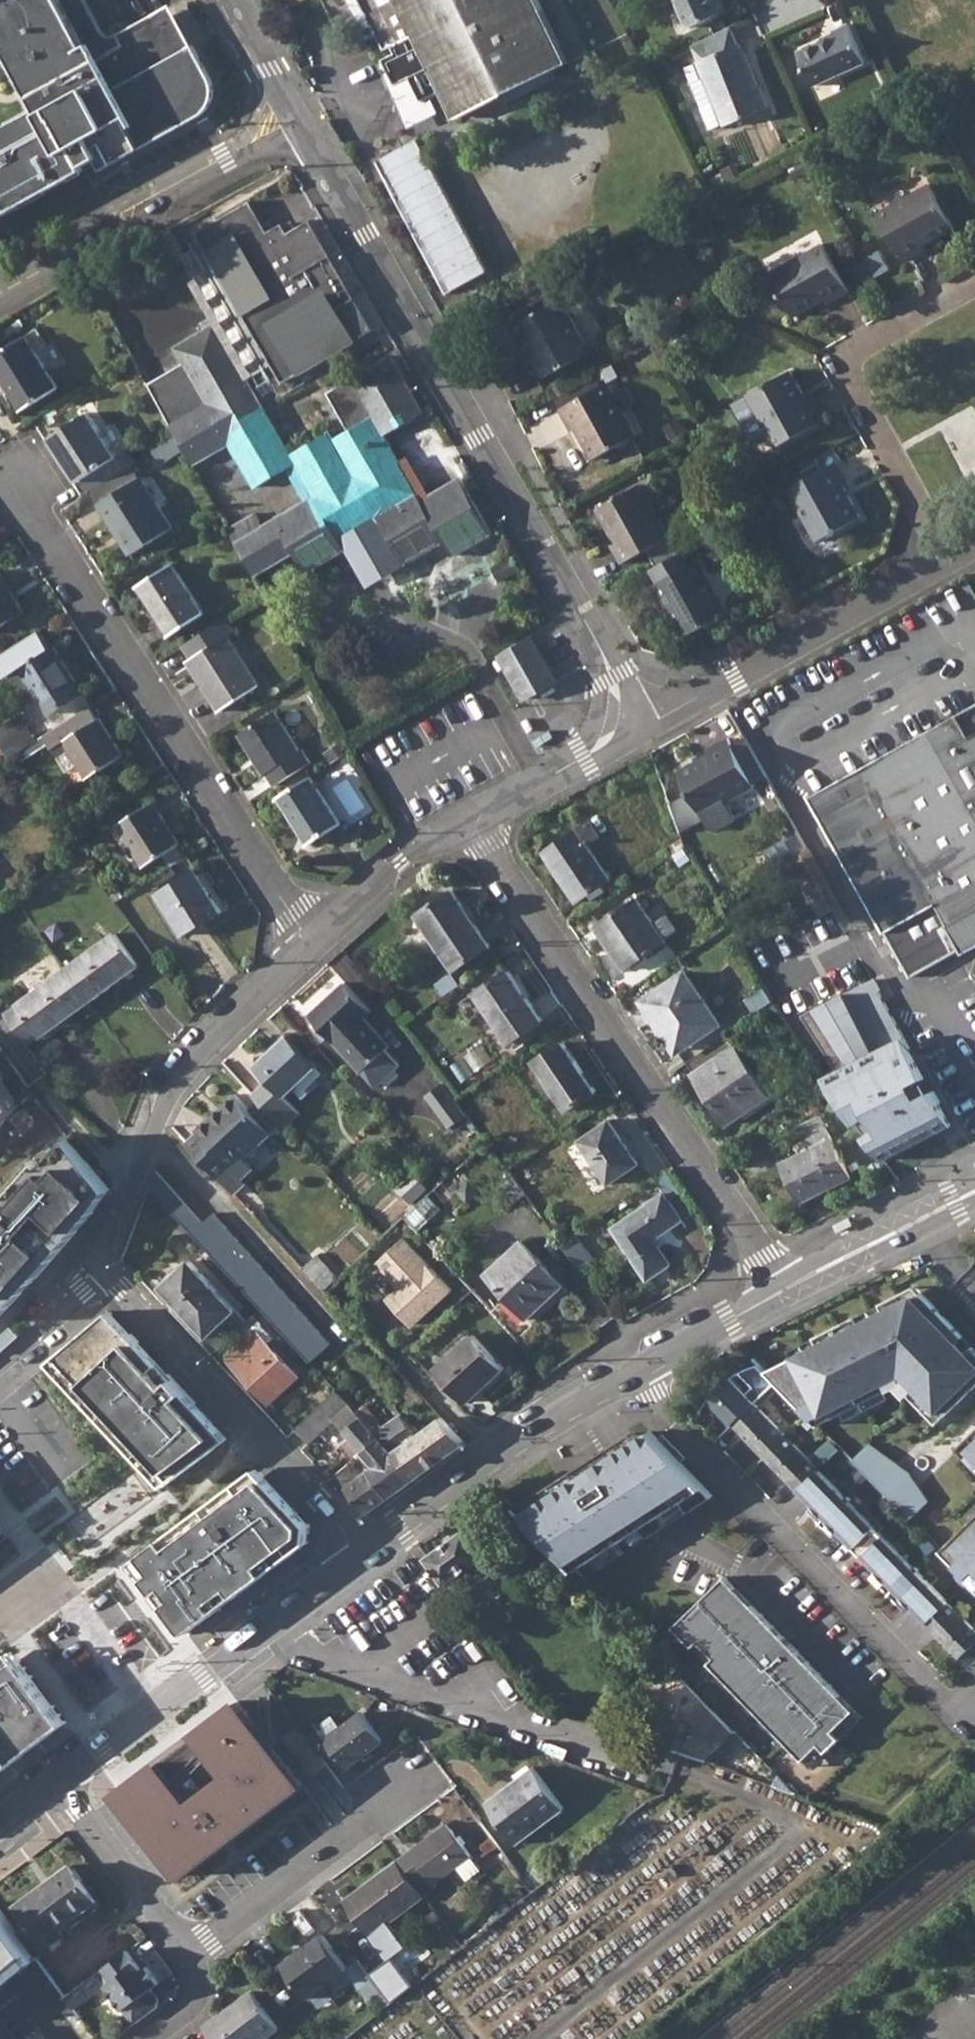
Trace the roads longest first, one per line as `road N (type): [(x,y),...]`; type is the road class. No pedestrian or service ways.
road 1 (residential): [(609,720),(613,683),(603,645),(294,126)]
road 2 (residential): [(476,818),(783,1292)]
road 3 (residential): [(15,492),(314,942)]
road 4 (residential): [(974,1702),(937,1697),(638,1373)]
road 5 (residential): [(102,1272),(179,1071),(314,942)]
road 6 (residential): [(102,1272),(365,1556)]
road 7 (tertiary): [(365,1556),(59,1780)]
road 8 (residential): [(949,564),(664,718),(609,720)]
road 9 (residential): [(949,564),(857,395),(856,356),(974,286)]
road 10 (residential): [(0,289),(294,126)]
road 11 (tertiary): [(638,1373),(365,1556)]
road 12 (residential): [(402,1788),(366,1835),(192,1957)]
road 13 (residential): [(192,1957),(59,1780)]
road 14 (tertiary): [(974,1191),(783,1292)]
road 15 (residential): [(314,942),(398,865),(476,818)]
road 16 (residential): [(476,818),(593,752),(609,720)]
road 17 (tertiary): [(783,1292),(638,1373)]
road 18 (residential): [(294,126),(229,0)]
road 19 (residential): [(0,1357),(102,1272)]

